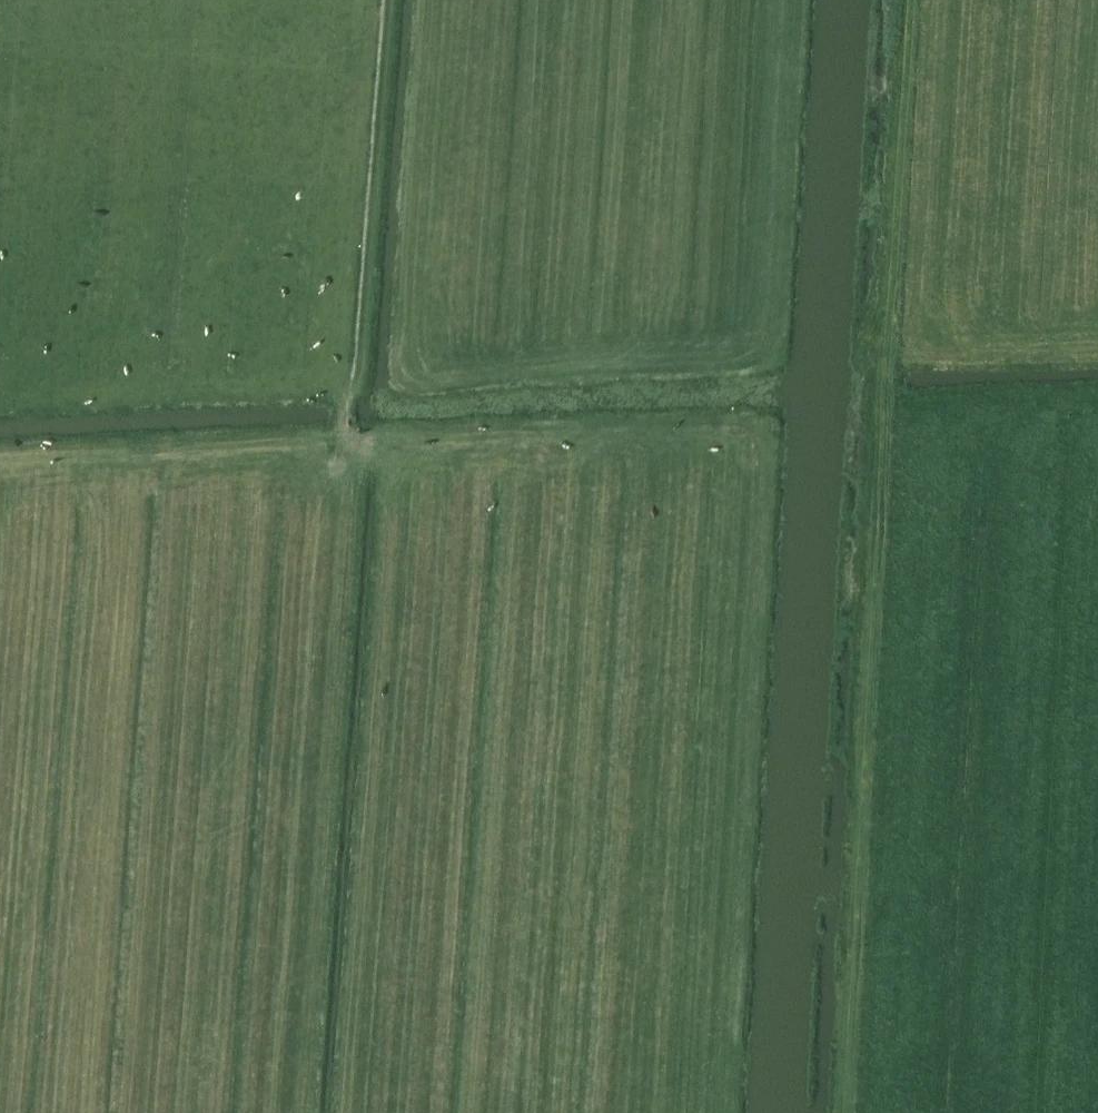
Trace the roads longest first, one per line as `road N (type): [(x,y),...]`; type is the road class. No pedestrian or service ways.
road 1 (track): [(842,1112),(902,0)]

